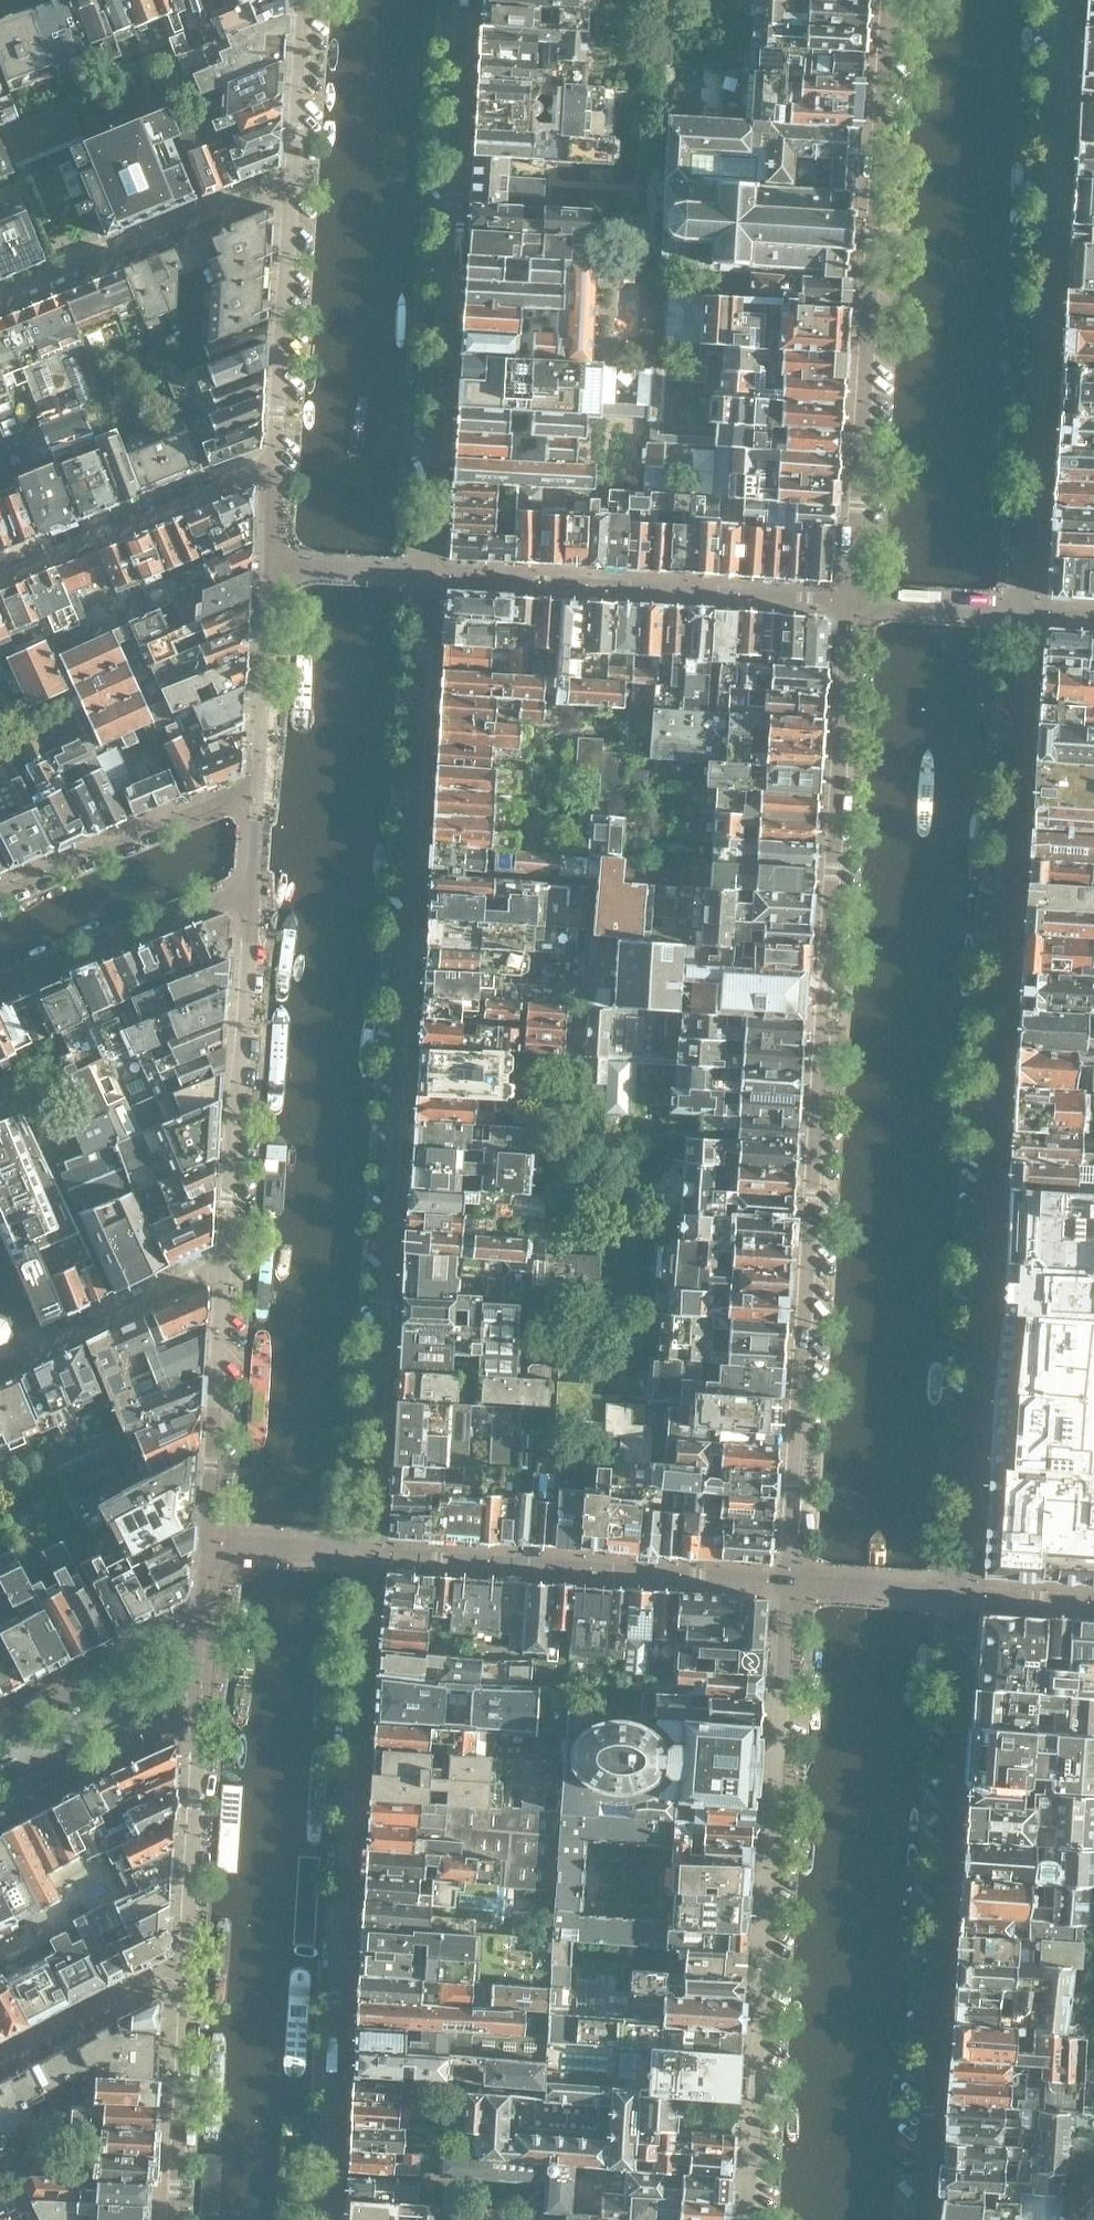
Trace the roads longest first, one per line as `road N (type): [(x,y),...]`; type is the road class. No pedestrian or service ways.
road 1 (residential): [(958,1592),(1026,611)]
road 2 (residential): [(846,602),(783,1580)]
road 3 (residential): [(362,1550),(426,575)]
road 4 (residential): [(330,2219),(362,1550)]
road 5 (residential): [(783,1580),(750,2219)]
road 6 (residential): [(922,2219),(958,1592)]
road 7 (residential): [(1026,611),(1065,0)]
road 8 (residential): [(889,0),(846,602)]
road 9 (residential): [(426,575),(465,0)]
road 10 (residential): [(783,1580),(362,1550)]
road 11 (residential): [(426,575),(846,602)]
road 12 (residential): [(249,897),(223,1266)]
road 13 (residential): [(293,187),(267,189),(0,298)]
road 14 (residential): [(223,1266),(36,1350),(0,1265)]
road 15 (residential): [(274,462),(0,575)]
road 16 (residential): [(223,1266),(212,1544)]
road 17 (residential): [(258,792),(234,795),(0,891)]
road 18 (residential): [(293,187),(274,462)]
road 19 (residential): [(0,989),(220,897),(249,897)]
road 20 (residential): [(186,1960),(171,2219)]
road 21 (residential): [(199,1712),(186,1960)]
road 22 (residential): [(269,564),(258,792)]
road 23 (residential): [(203,1633),(163,1644),(0,1730)]
road 24 (residential): [(0,1805),(165,1716),(199,1712)]
road 25 (residential): [(186,1960),(0,2055)]
road 26 (residential): [(303,0),(293,187)]
road 27 (residential): [(1026,611),(846,602)]
road 28 (residential): [(783,1580),(958,1592)]
road 29 (residential): [(426,575),(269,564)]
road 30 (residential): [(212,1544),(362,1550)]
road 31 (residential): [(1093,1601),(958,1592)]

